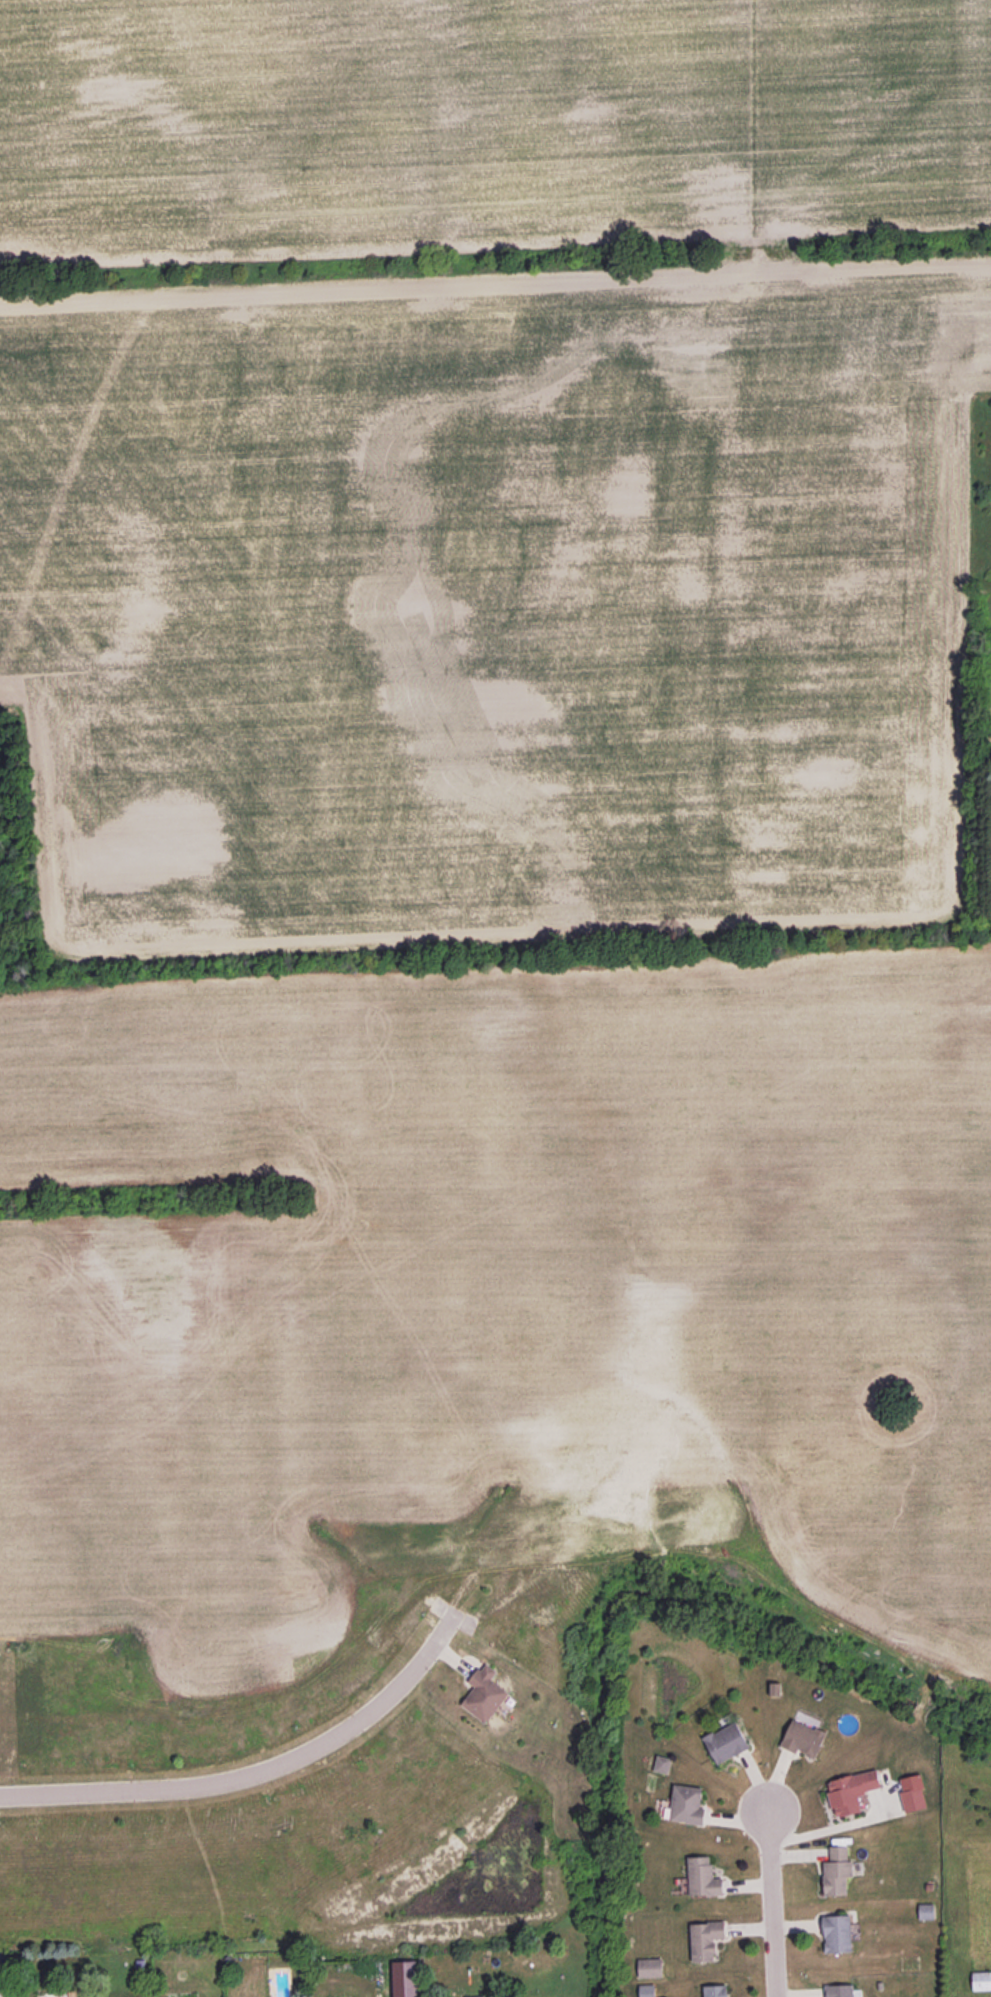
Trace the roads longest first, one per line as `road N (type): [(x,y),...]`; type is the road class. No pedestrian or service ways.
road 1 (residential): [(0,1790),(223,1779),(305,1748),(380,1697),(448,1613)]

